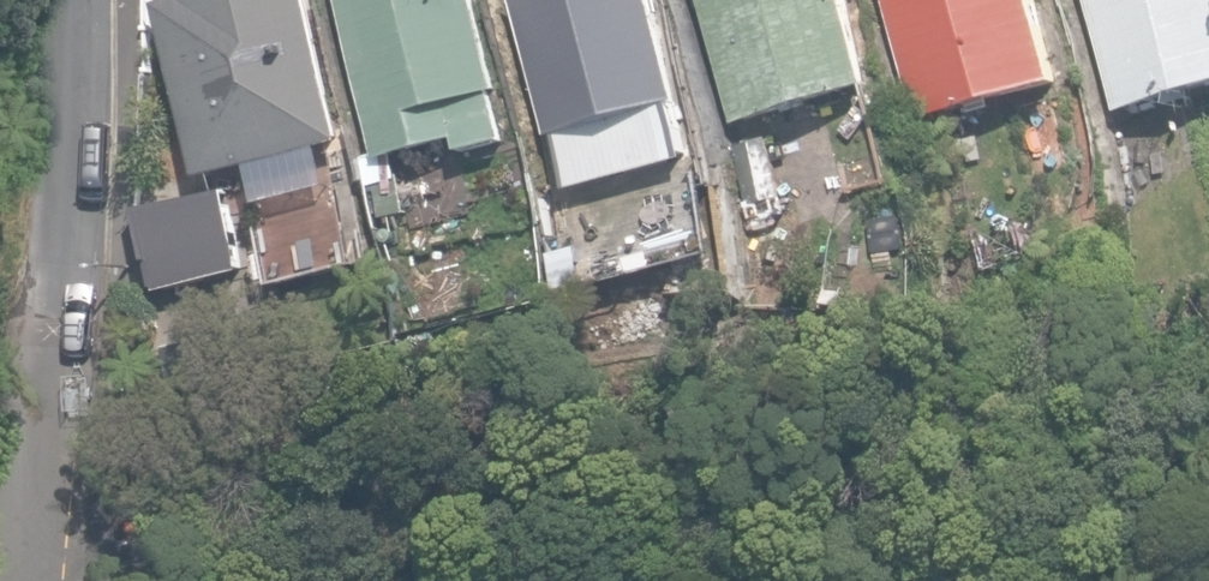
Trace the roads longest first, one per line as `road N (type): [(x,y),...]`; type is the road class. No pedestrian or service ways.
road 1 (residential): [(38,580),(64,290),(62,0)]

